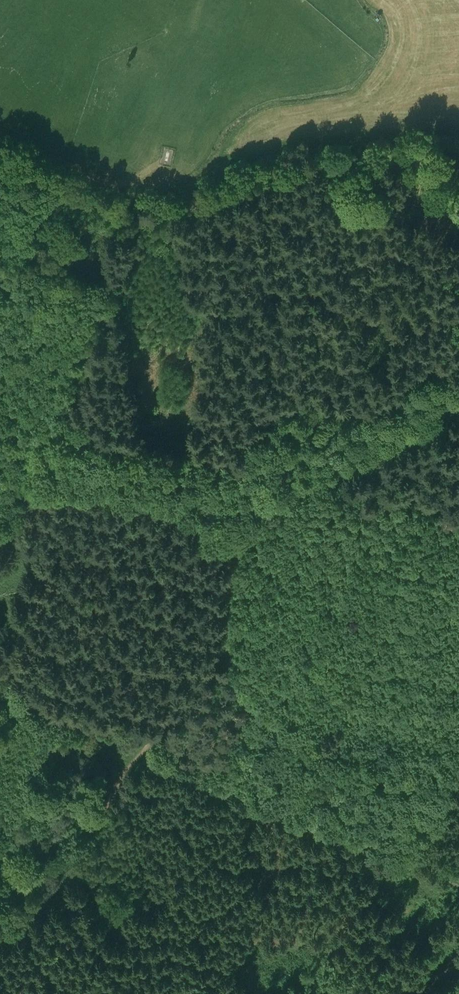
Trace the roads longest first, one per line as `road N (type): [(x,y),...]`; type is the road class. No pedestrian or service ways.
road 1 (track): [(458,402),(327,484),(248,520),(235,544),(226,630),(195,684),(123,775),(68,890),(0,936)]
road 2 (track): [(327,484),(50,432),(0,402)]

